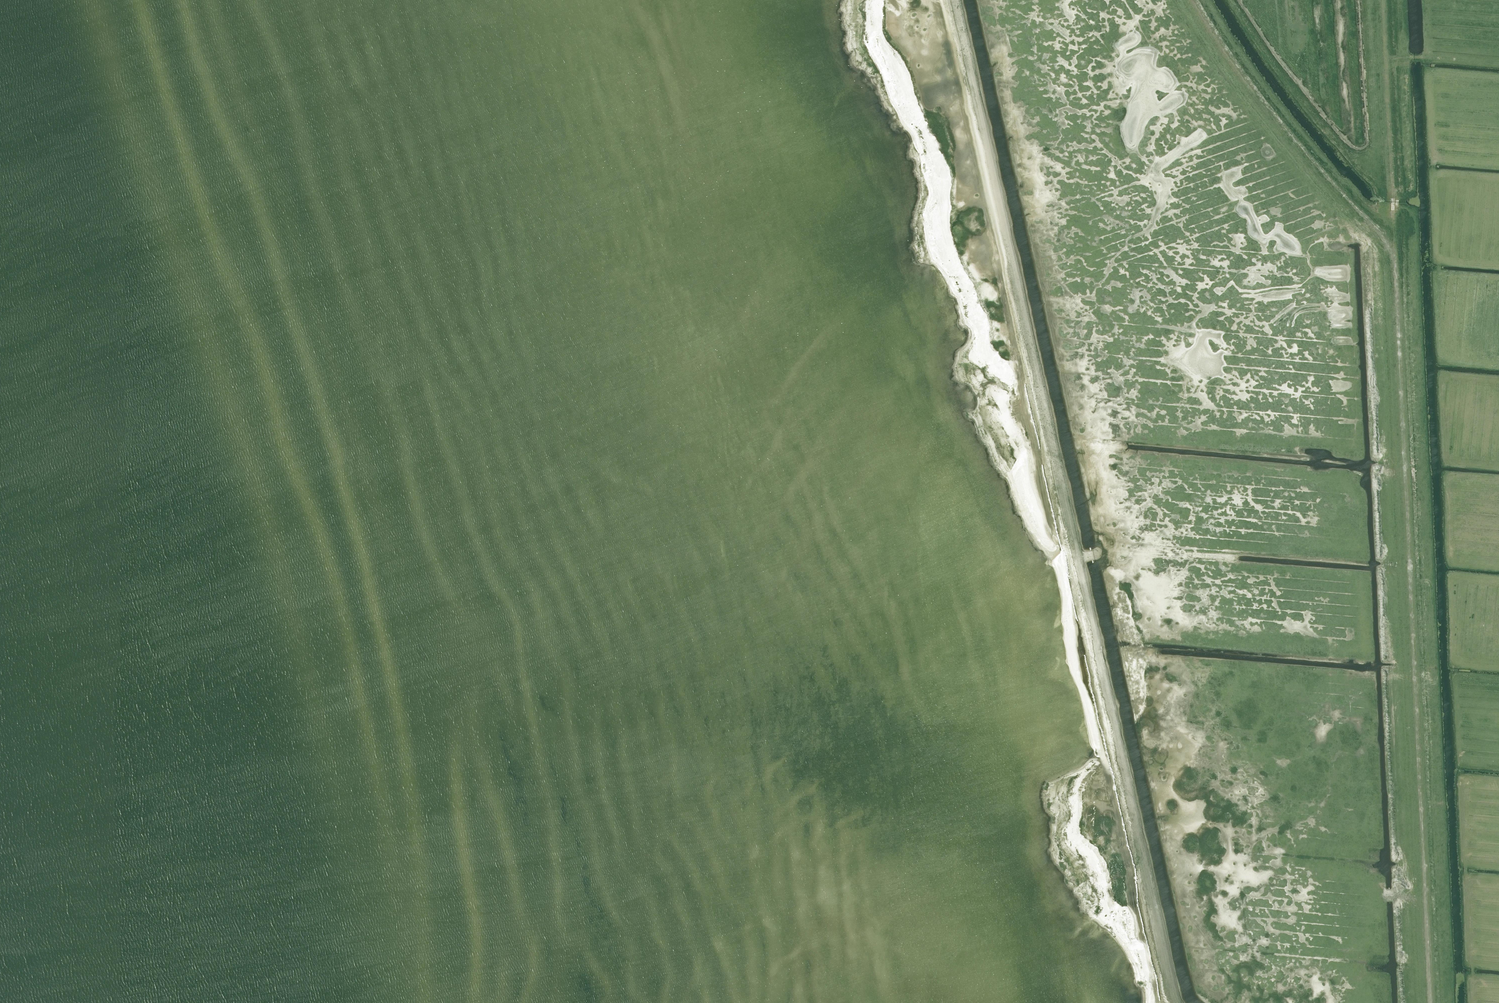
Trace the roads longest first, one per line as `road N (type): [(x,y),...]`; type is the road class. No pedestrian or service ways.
road 1 (track): [(1384,0),(1394,209)]

